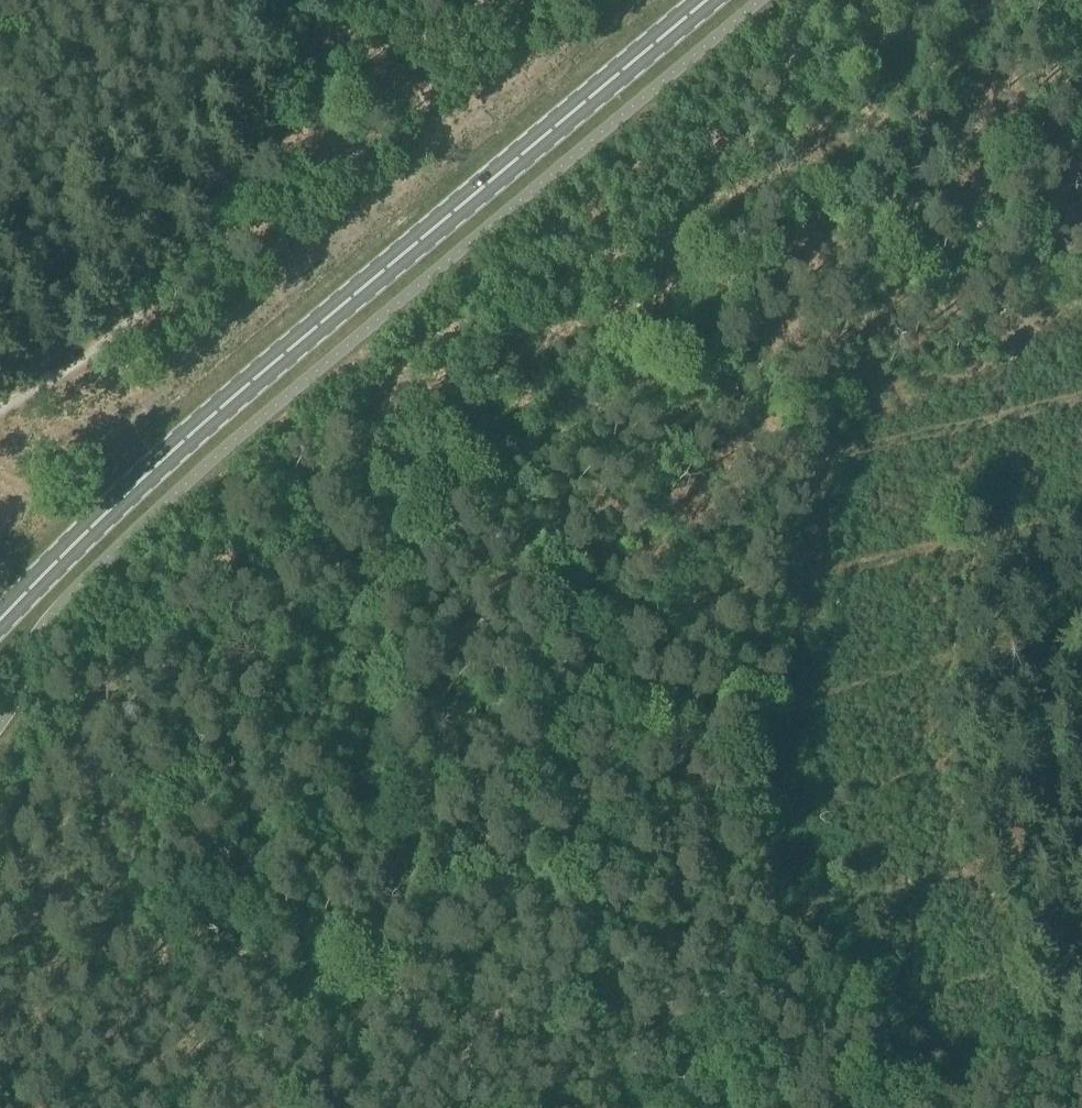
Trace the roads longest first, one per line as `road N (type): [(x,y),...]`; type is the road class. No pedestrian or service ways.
road 1 (primary): [(0,621),(164,457),(706,0)]

